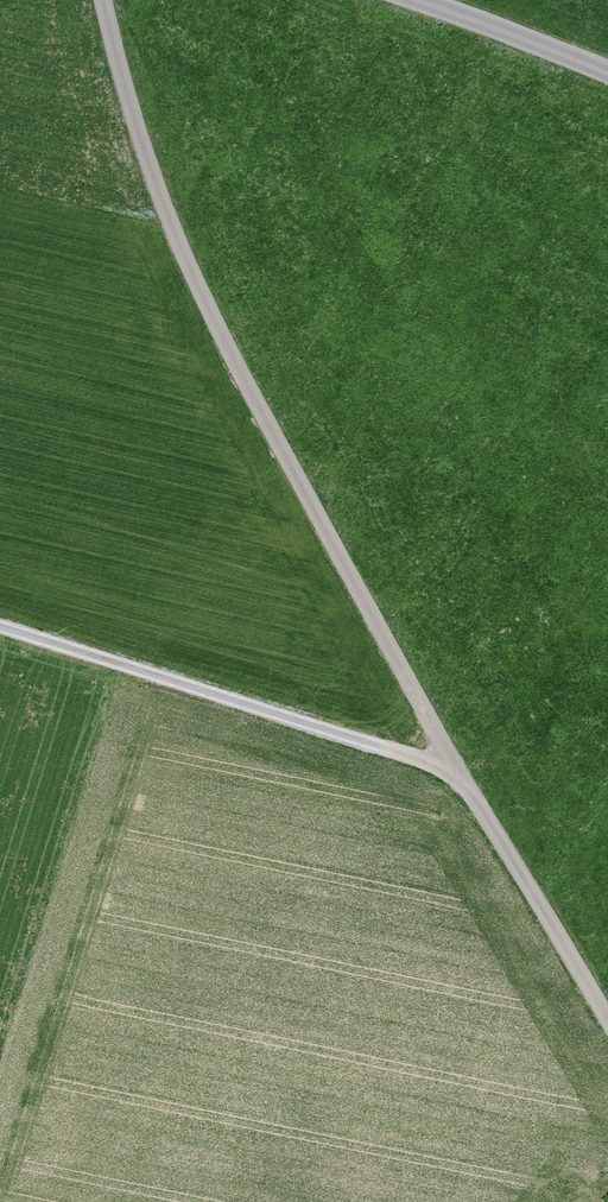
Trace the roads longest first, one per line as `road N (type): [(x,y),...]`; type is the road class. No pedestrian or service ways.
road 1 (track): [(104,0),(151,169),(217,327),(458,772),(607,1020)]
road 2 (track): [(458,772),(0,626)]
road 3 (unclassified): [(422,0),(607,72)]

